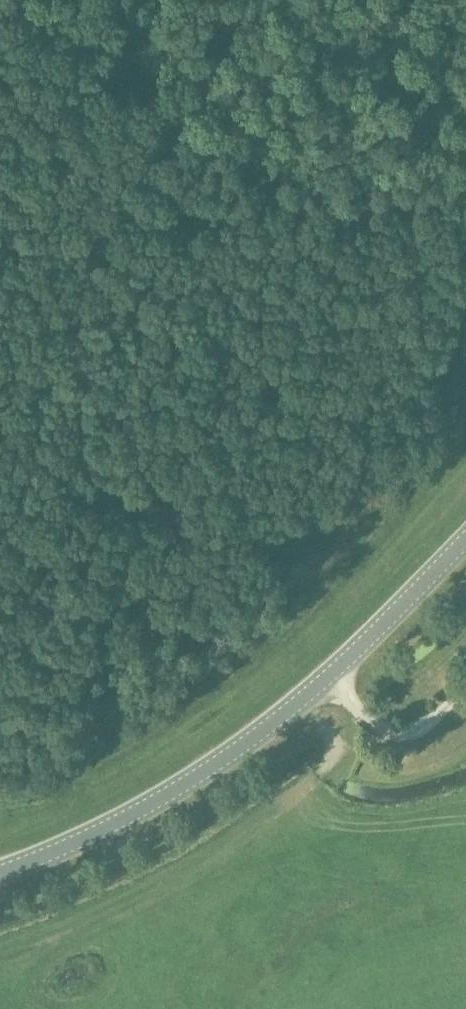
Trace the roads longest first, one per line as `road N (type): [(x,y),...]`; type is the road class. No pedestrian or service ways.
road 1 (tertiary): [(0,873),(112,826),(240,749),(330,676),(465,540)]
road 2 (track): [(301,701),(333,752),(283,799)]

